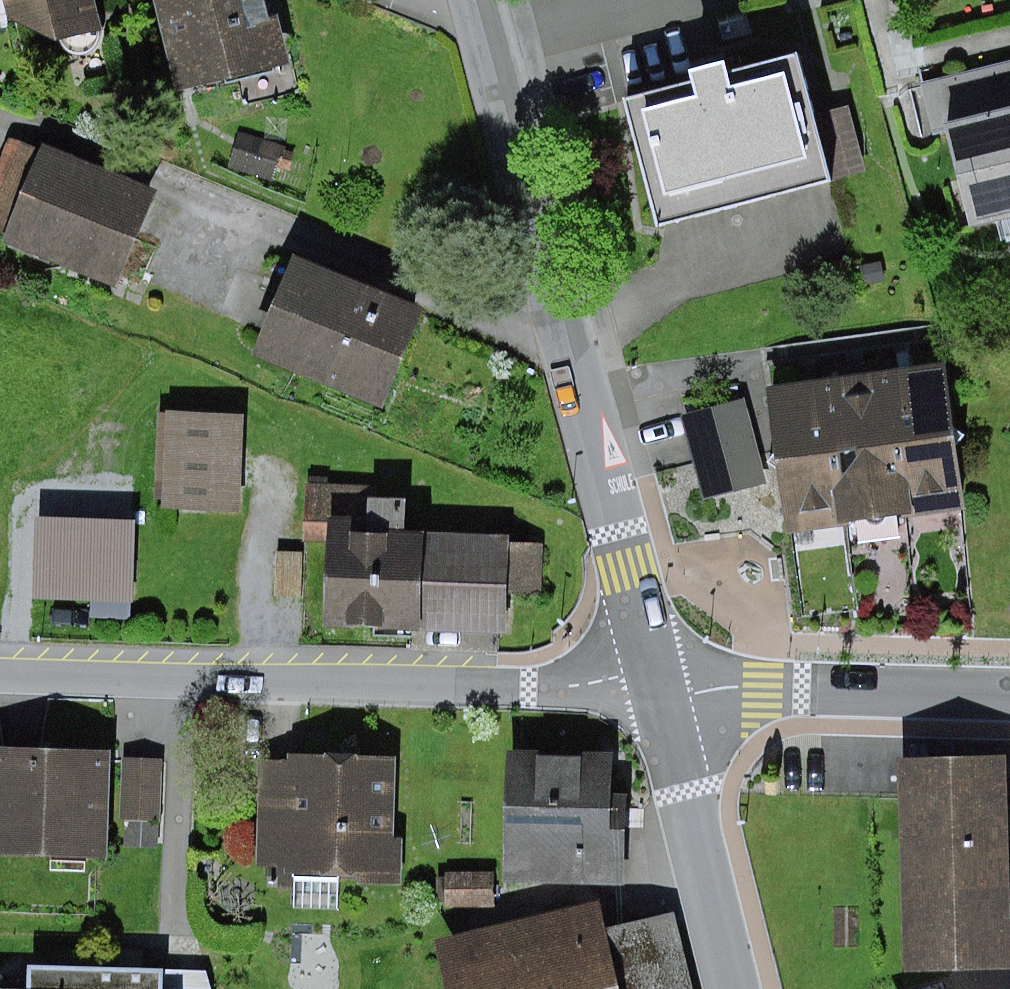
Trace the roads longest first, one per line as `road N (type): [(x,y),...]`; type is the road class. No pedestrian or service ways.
road 1 (residential): [(482,0),(658,686)]
road 2 (residential): [(0,675),(538,689),(624,676),(658,686)]
road 3 (residential): [(1009,692),(723,687),(691,695),(658,686)]
road 4 (residential): [(658,686),(734,988)]

